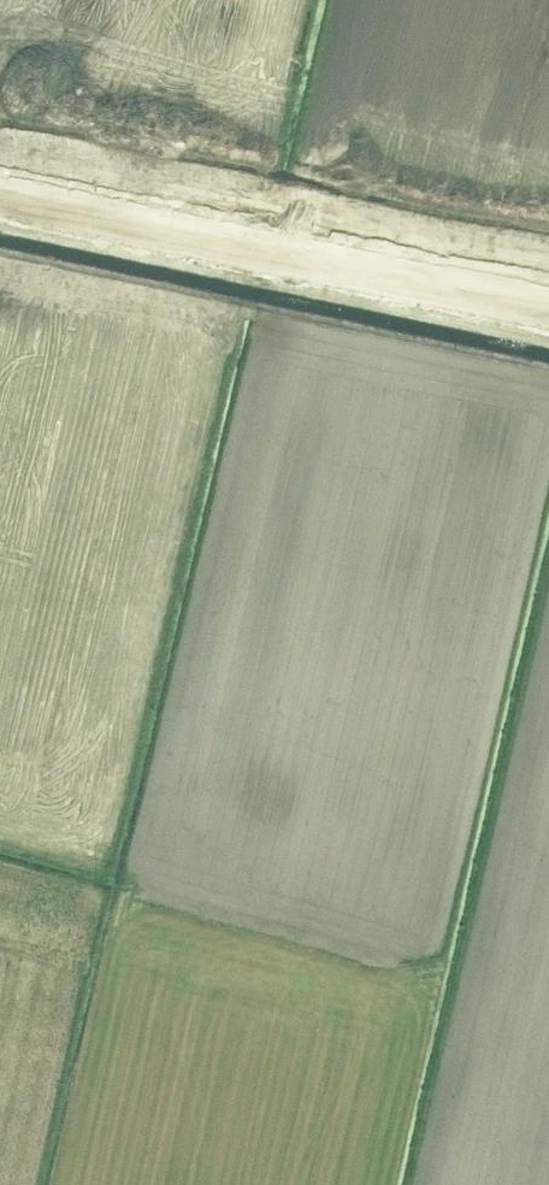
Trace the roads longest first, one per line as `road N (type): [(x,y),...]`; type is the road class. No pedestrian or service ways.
road 1 (unclassified): [(0,198),(548,309)]

